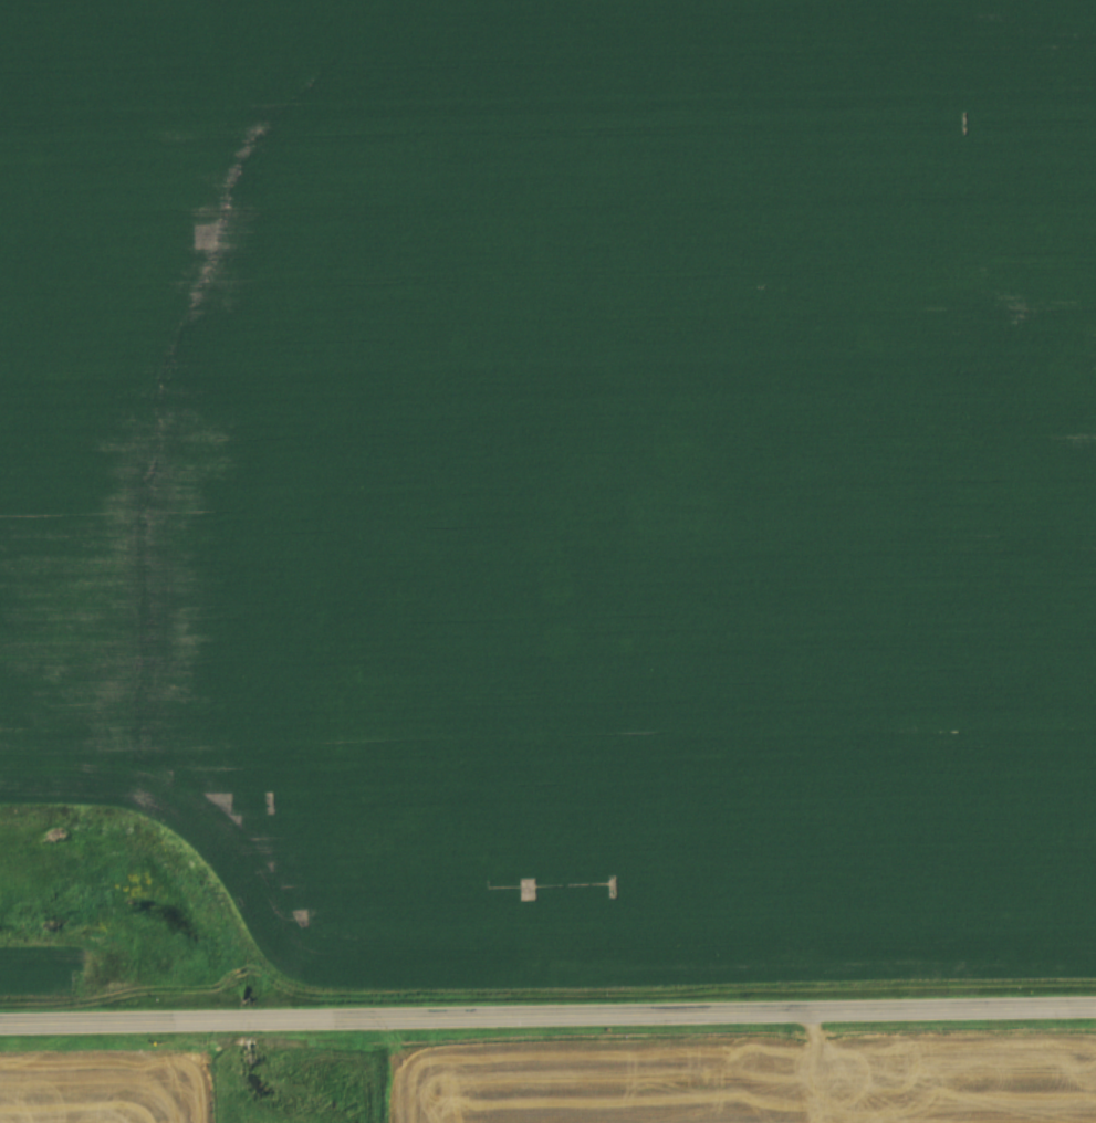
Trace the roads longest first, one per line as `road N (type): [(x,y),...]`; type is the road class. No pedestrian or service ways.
road 1 (tertiary): [(1095,1018),(0,1032)]

